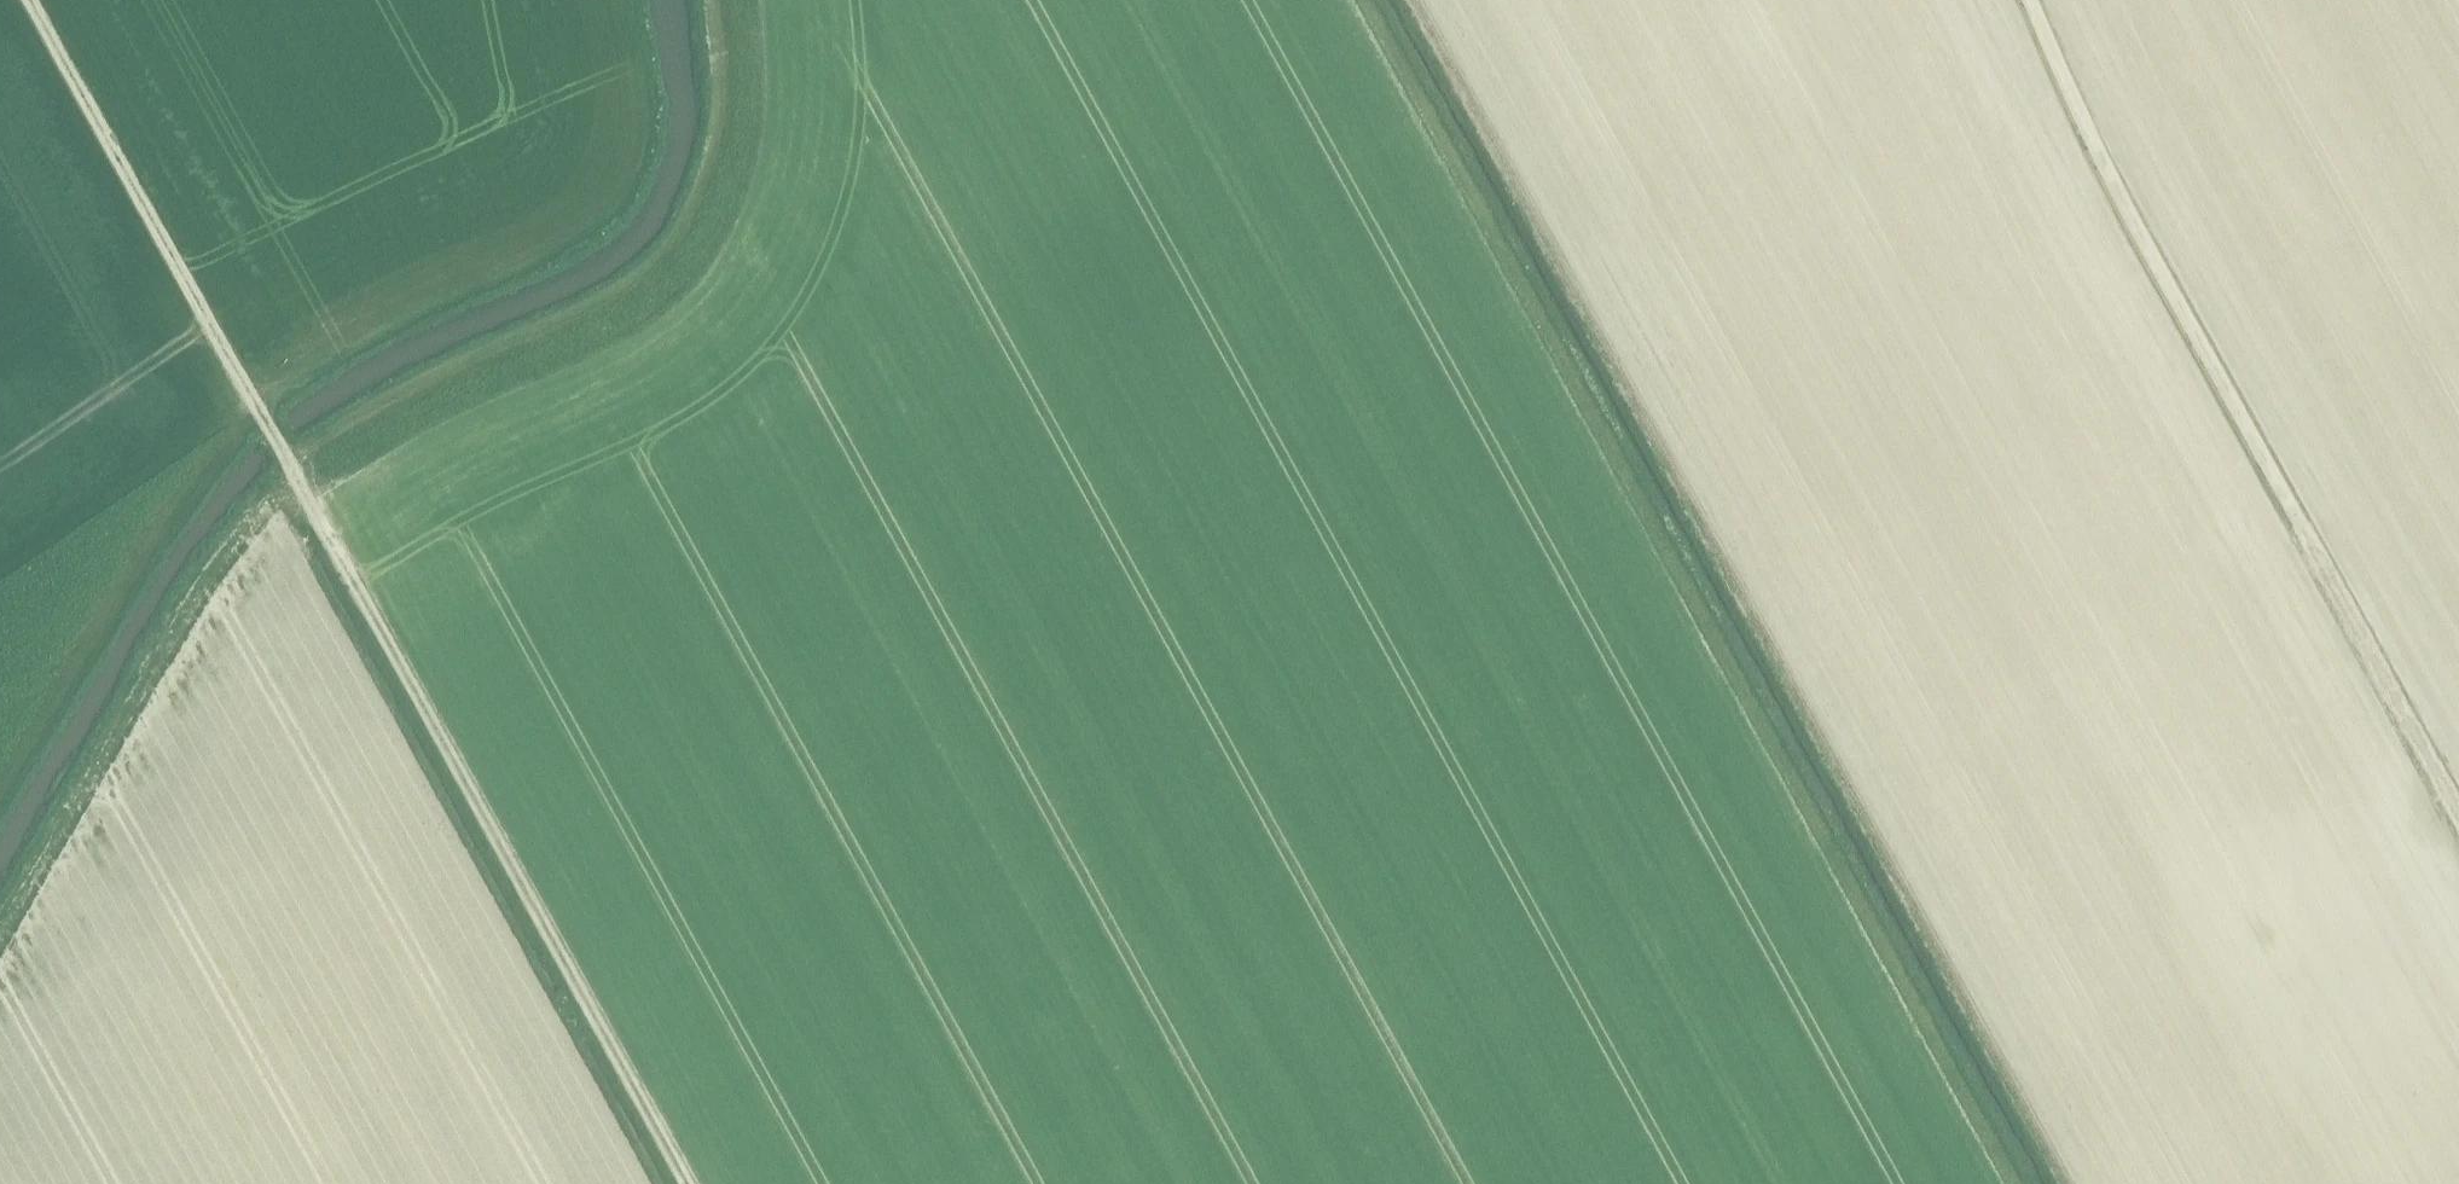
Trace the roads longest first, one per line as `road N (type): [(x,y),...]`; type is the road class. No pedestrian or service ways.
road 1 (track): [(2329,535),(2109,145),(2037,0)]

